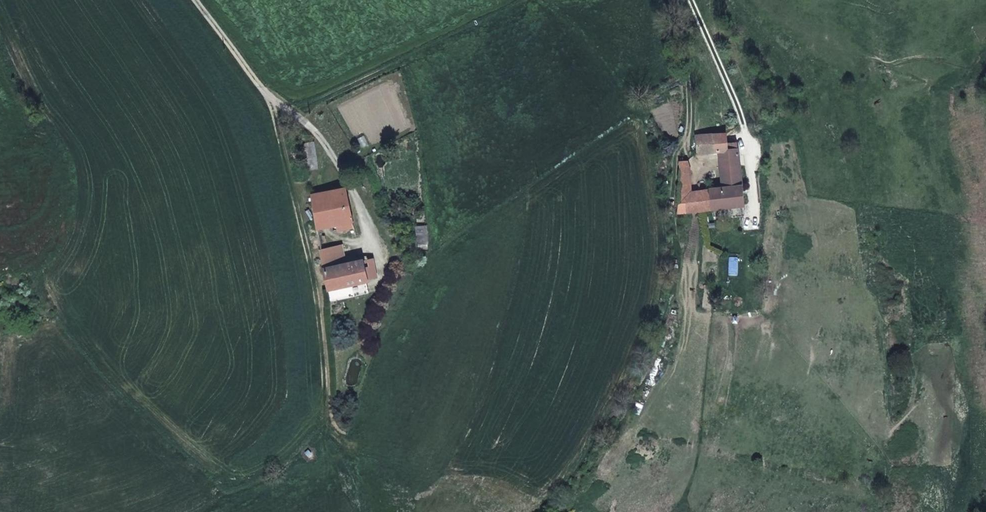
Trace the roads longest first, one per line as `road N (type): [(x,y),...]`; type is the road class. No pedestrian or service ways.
road 1 (unclassified): [(194,0),(269,97),(304,124),(365,218),(381,260)]
road 2 (unclassified): [(749,219),(751,147),(692,0)]

